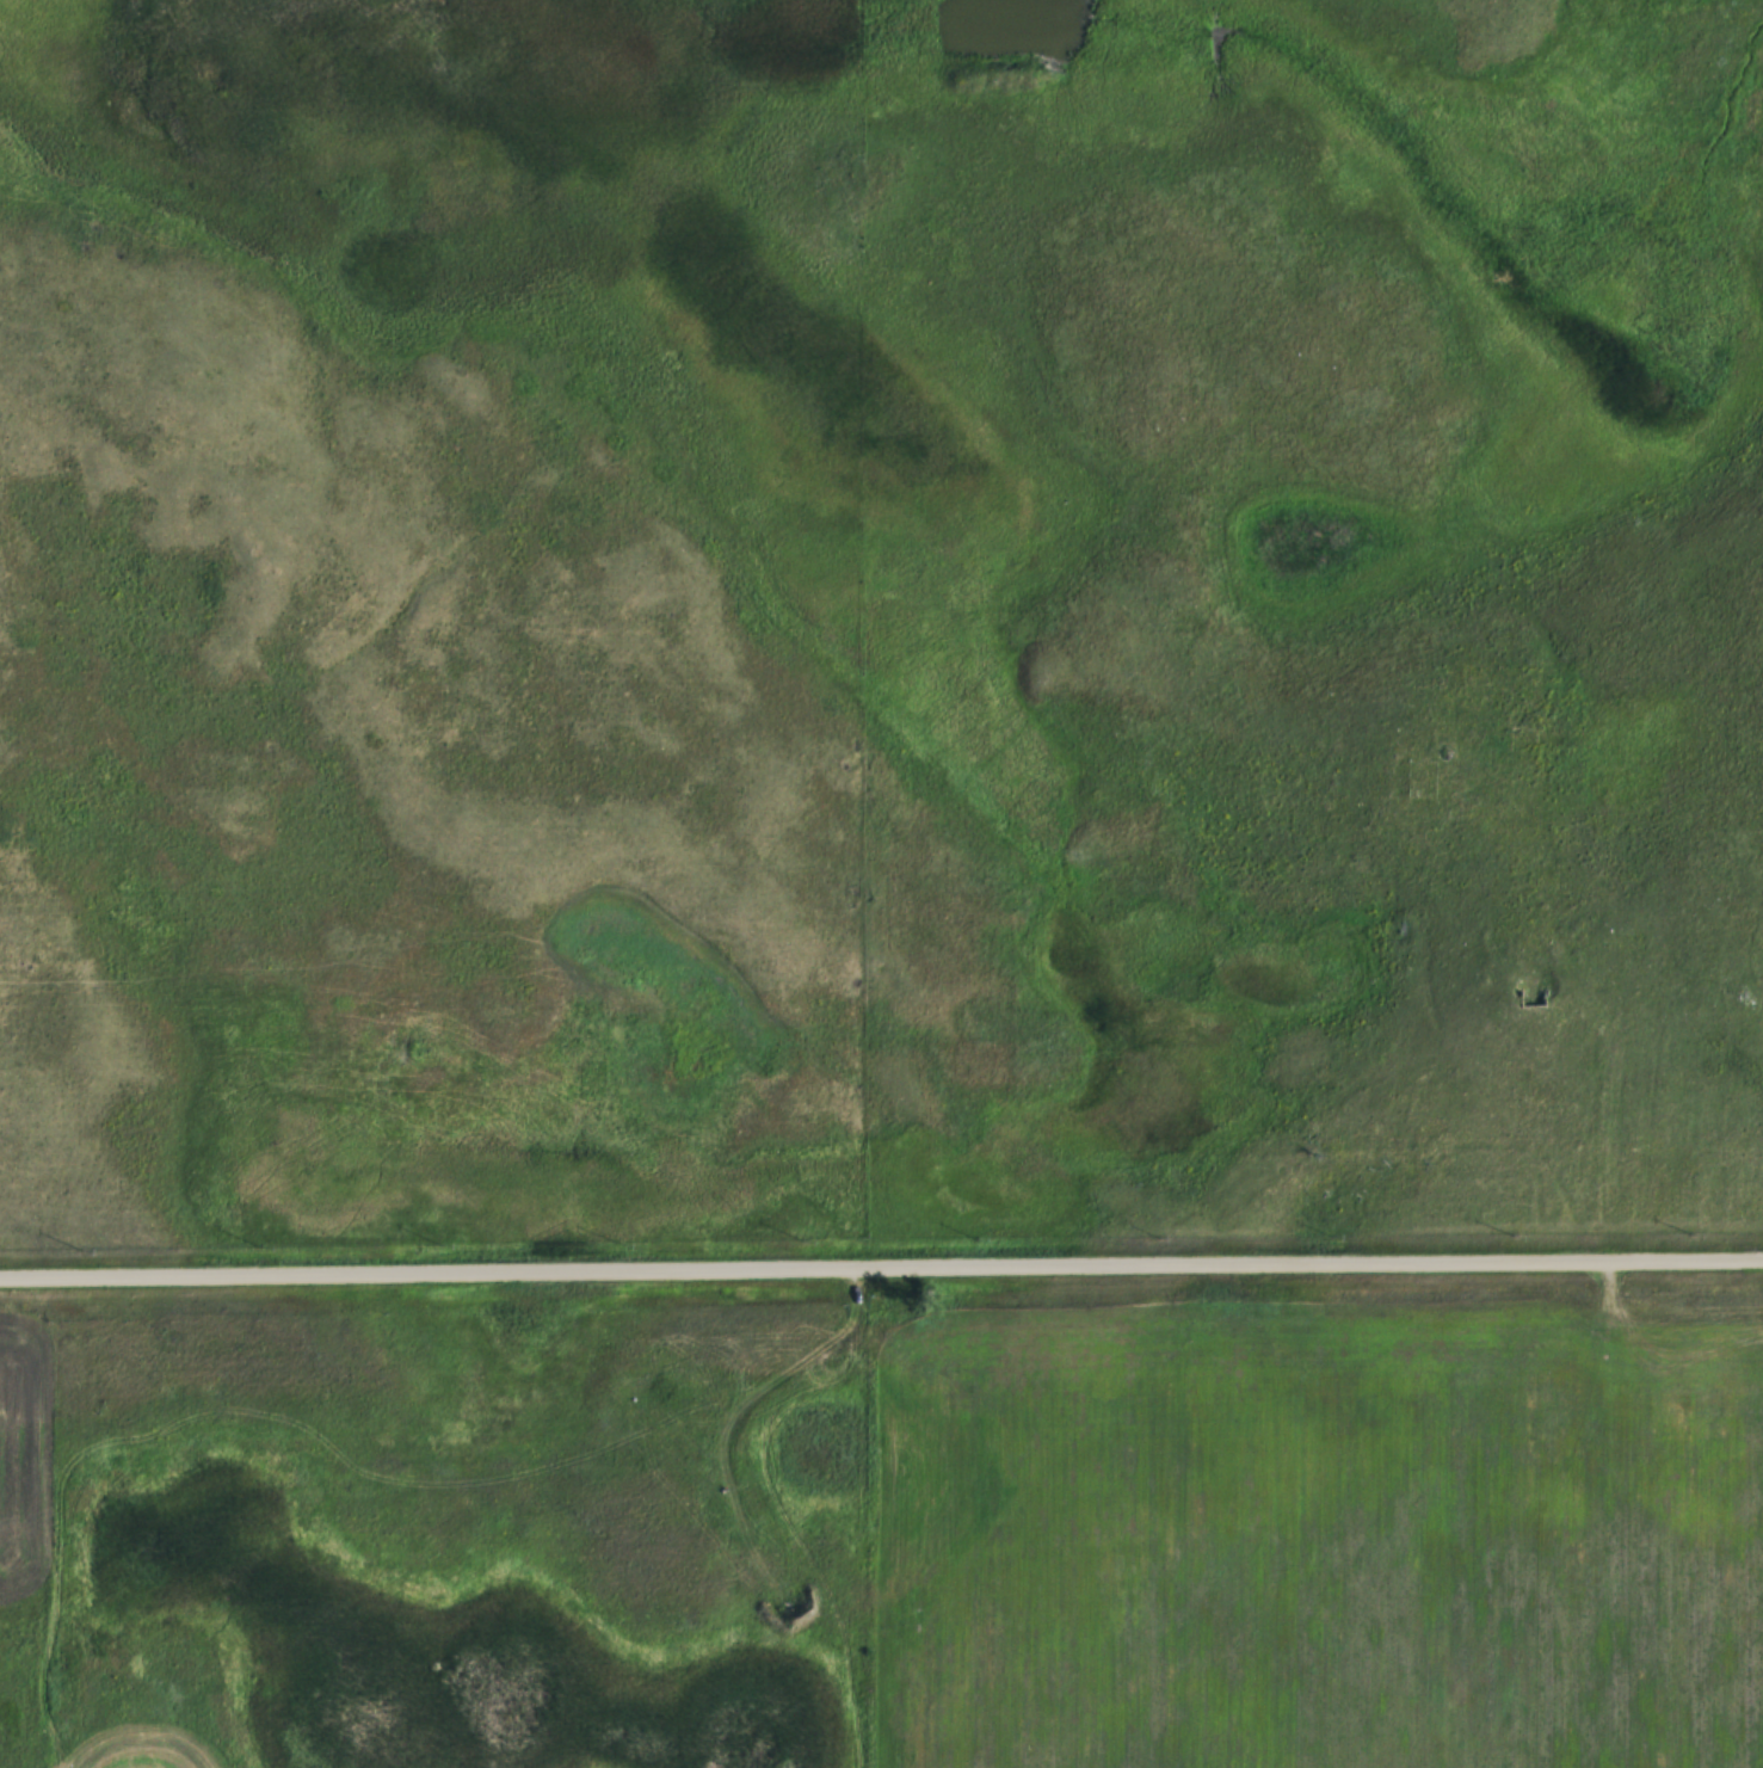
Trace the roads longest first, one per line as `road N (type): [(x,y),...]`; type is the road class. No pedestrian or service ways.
road 1 (residential): [(1762,1268),(0,1287)]

